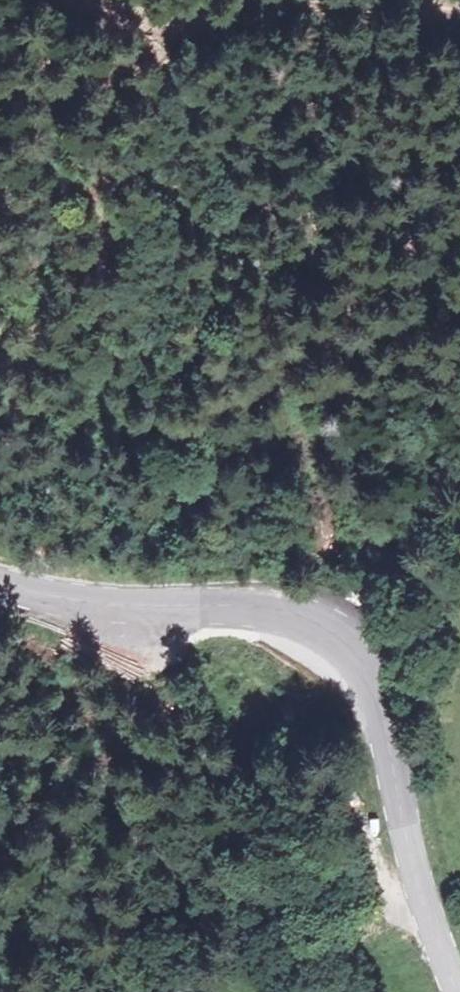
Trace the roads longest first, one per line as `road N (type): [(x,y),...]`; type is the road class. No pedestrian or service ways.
road 1 (secondary): [(457,991),(432,930),(384,695),(328,634),(256,608),(133,601),(0,578)]
road 2 (track): [(94,0),(98,7),(179,11),(459,4)]

